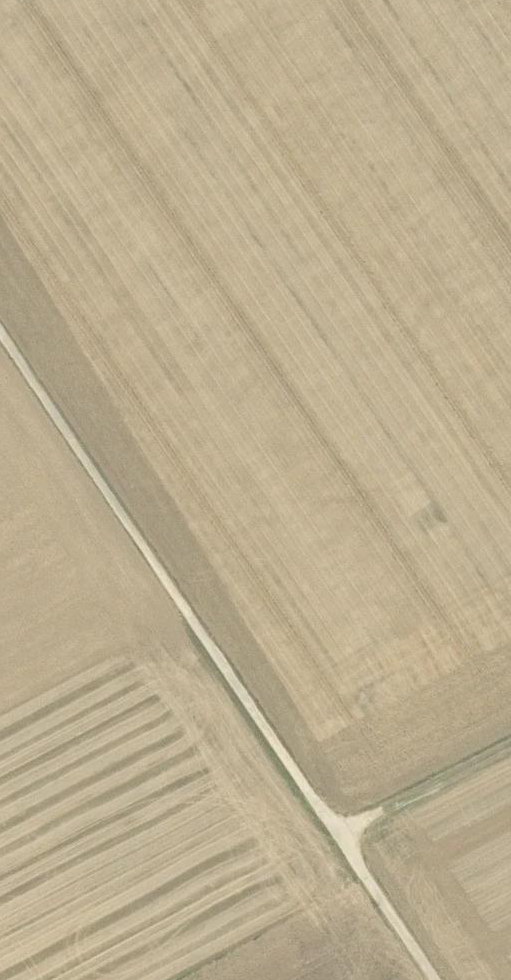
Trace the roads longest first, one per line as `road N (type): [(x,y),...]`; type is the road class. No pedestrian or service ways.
road 1 (track): [(0,335),(432,979)]
road 2 (track): [(510,744),(337,835)]

